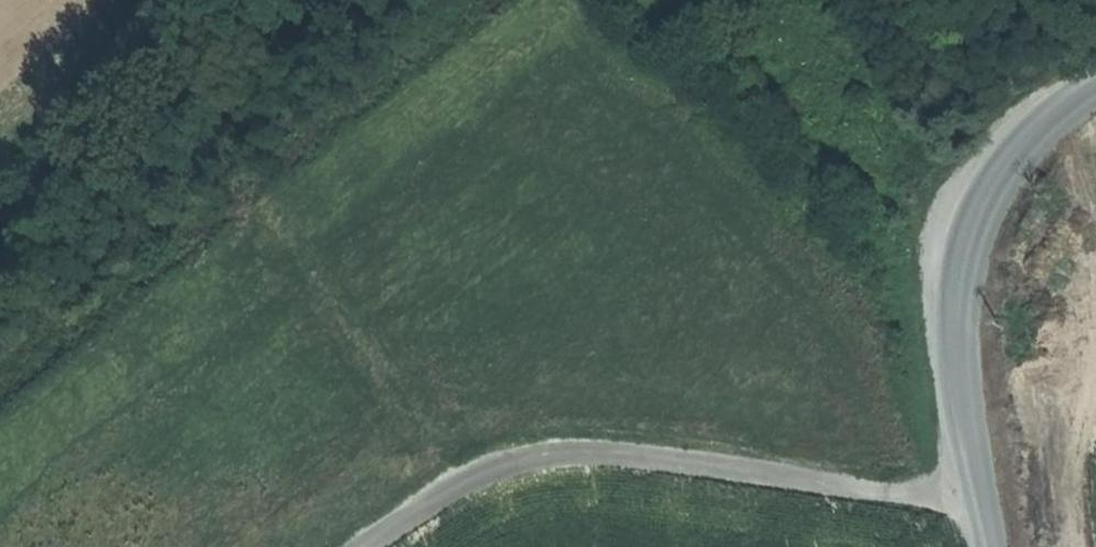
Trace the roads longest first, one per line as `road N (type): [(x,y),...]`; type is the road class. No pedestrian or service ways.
road 1 (track): [(986,494),(477,449),(328,546)]
road 2 (unclassified): [(1055,114),(988,186),(965,256),(956,340),(994,546)]
road 3 (track): [(0,133),(175,0)]

